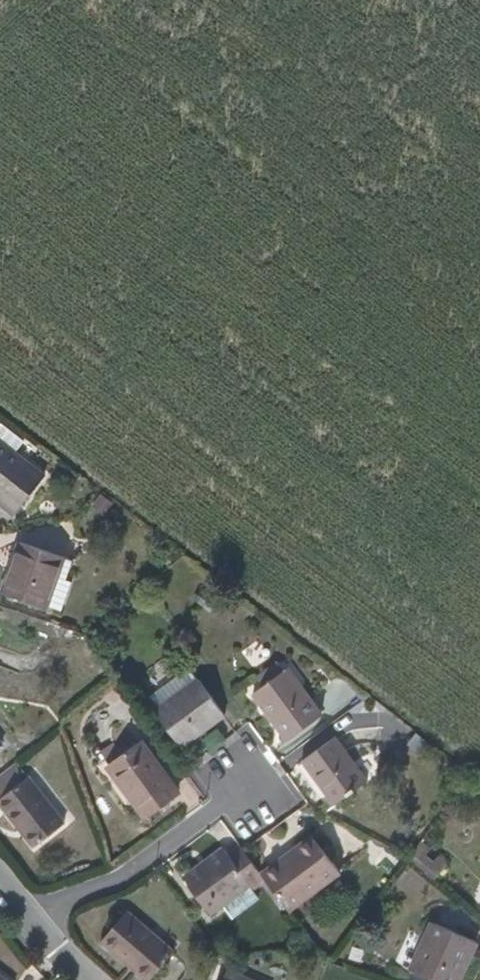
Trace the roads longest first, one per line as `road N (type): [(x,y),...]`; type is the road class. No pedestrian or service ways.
road 1 (residential): [(29,922),(118,880),(254,781)]

